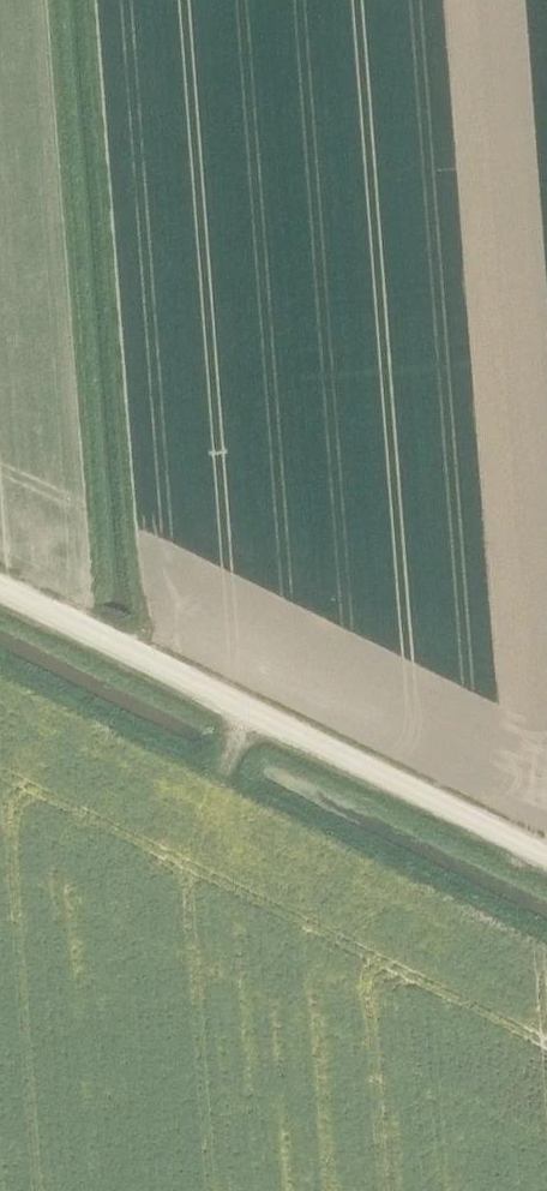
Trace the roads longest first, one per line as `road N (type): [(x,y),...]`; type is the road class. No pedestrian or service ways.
road 1 (unclassified): [(546,858),(0,589)]

